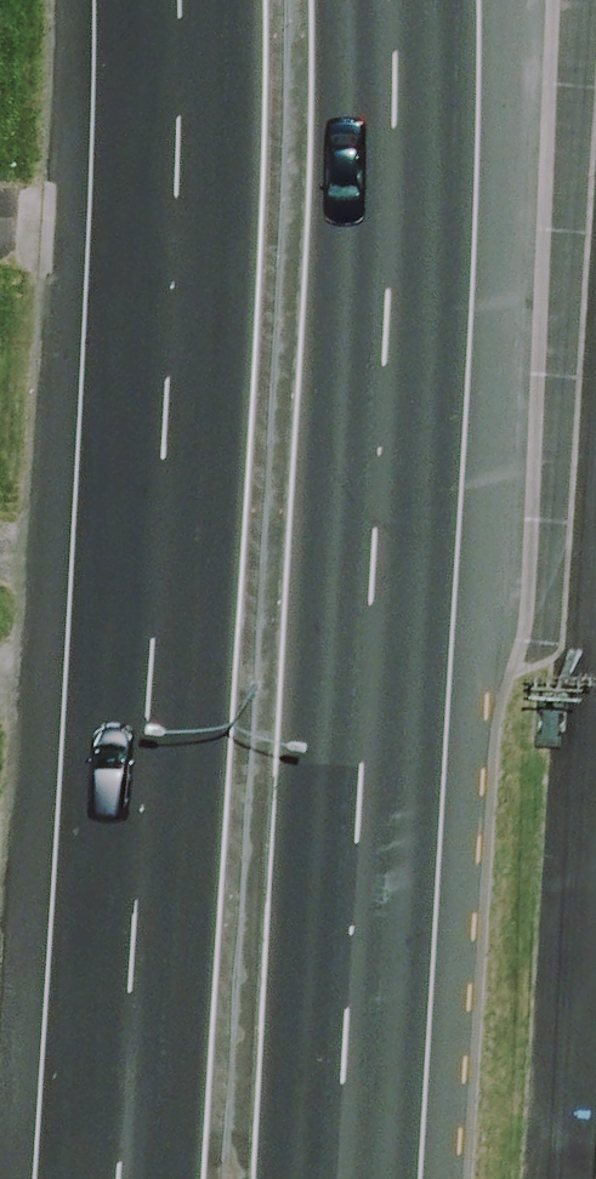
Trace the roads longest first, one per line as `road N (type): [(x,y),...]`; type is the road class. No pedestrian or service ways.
road 1 (trunk): [(115,1178),(182,0)]
road 2 (trunk): [(392,0),(384,375),(338,1178)]

